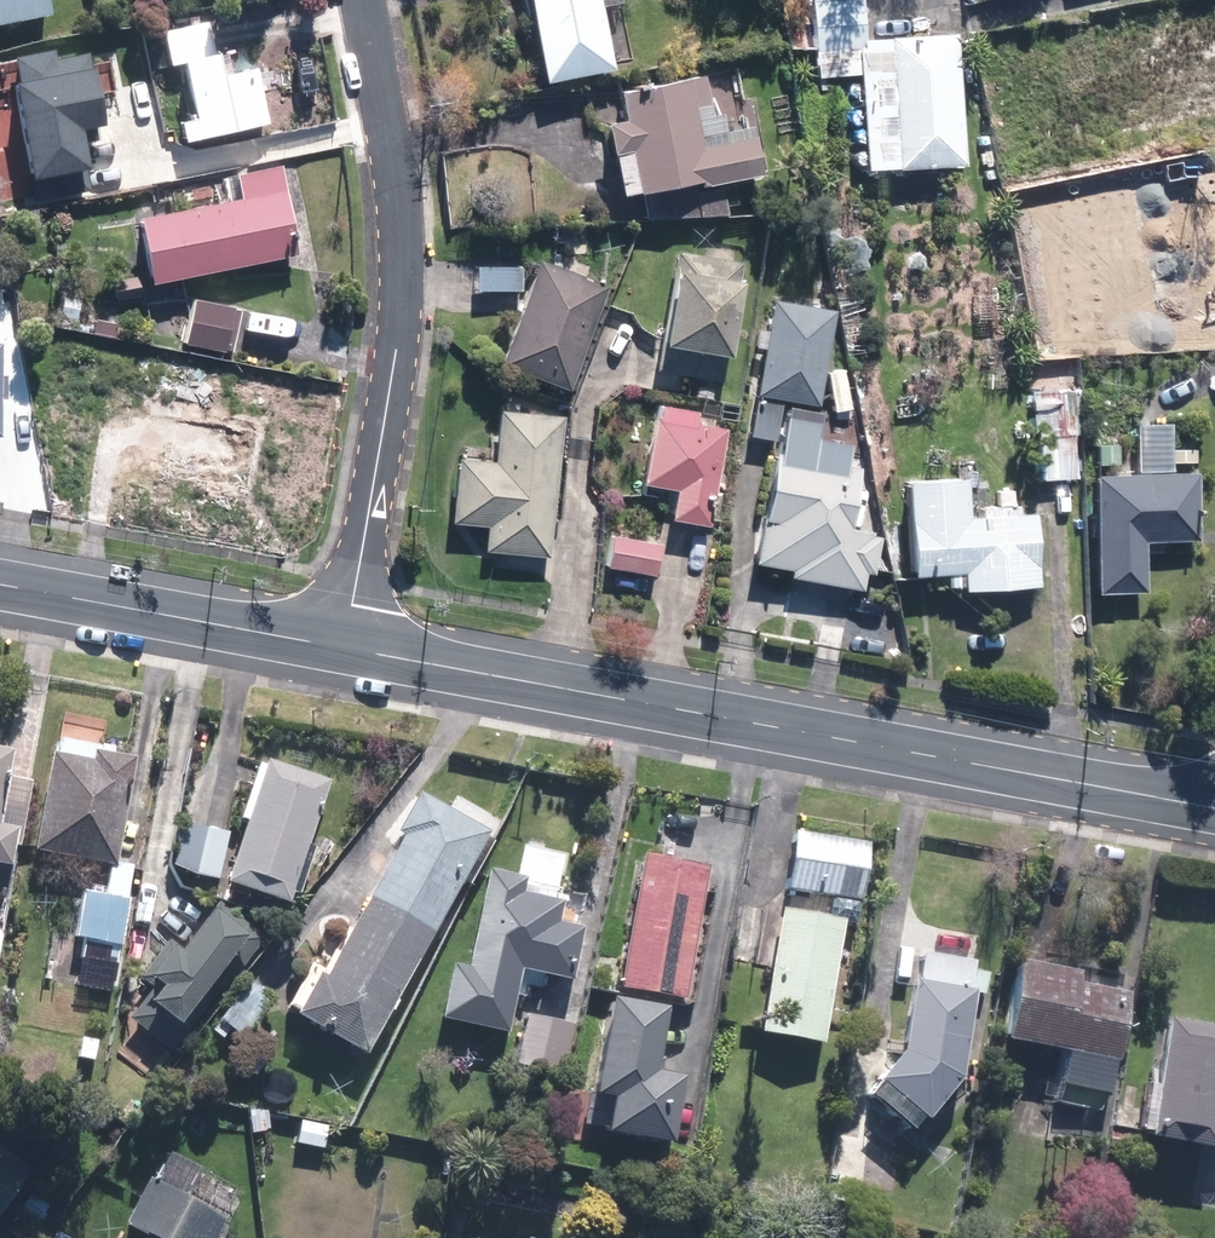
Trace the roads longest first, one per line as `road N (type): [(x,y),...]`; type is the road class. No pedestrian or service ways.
road 1 (secondary): [(346,649),(1214,808)]
road 2 (residential): [(364,0),(401,225),(398,343),(346,649)]
road 3 (secondary): [(0,585),(346,649)]

